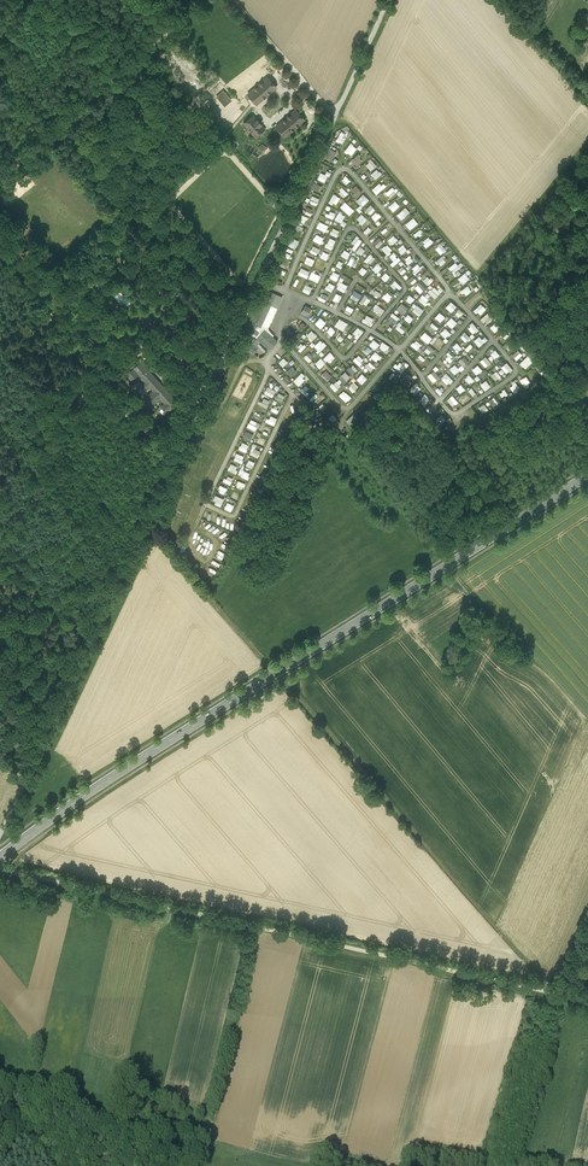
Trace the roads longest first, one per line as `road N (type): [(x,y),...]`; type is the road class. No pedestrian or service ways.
road 1 (track): [(389,0),(0,836)]
road 2 (secondary): [(587,475),(0,856)]
road 3 (unclassified): [(0,863),(587,999)]
road 4 (track): [(210,604),(546,990)]
road 5 (track): [(0,181),(185,15)]
road 6 (track): [(202,1165),(256,926)]
road 7 (track): [(334,118),(234,0)]

